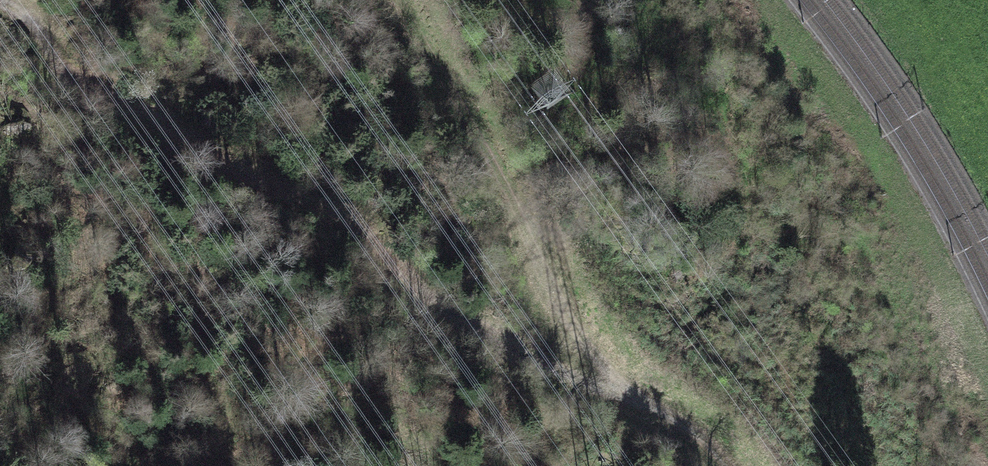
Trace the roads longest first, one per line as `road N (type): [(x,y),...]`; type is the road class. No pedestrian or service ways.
road 1 (track): [(0,0),(113,93),(358,225),(435,302),(629,393)]
road 2 (track): [(402,0),(554,289),(629,393)]

